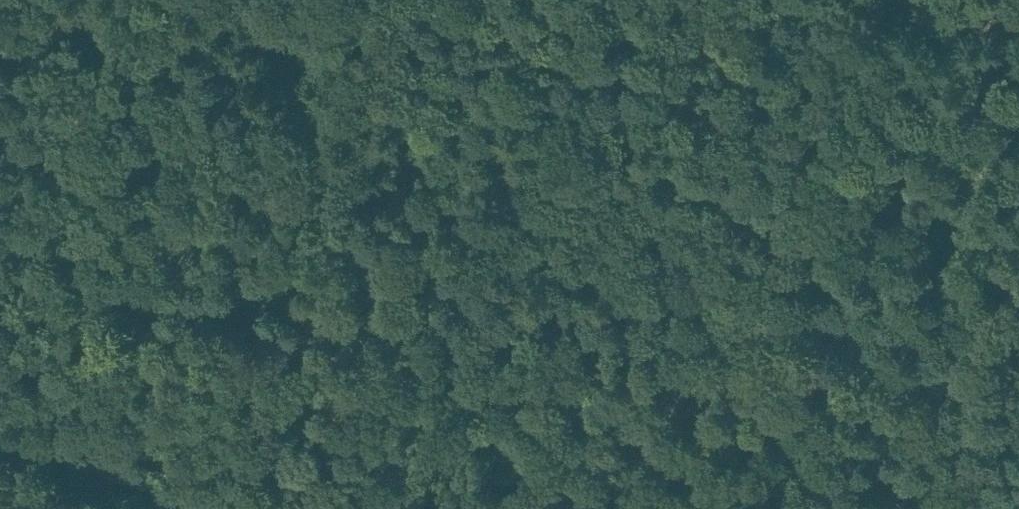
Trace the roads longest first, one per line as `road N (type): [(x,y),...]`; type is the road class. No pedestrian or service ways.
road 1 (track): [(211,508),(0,425)]

